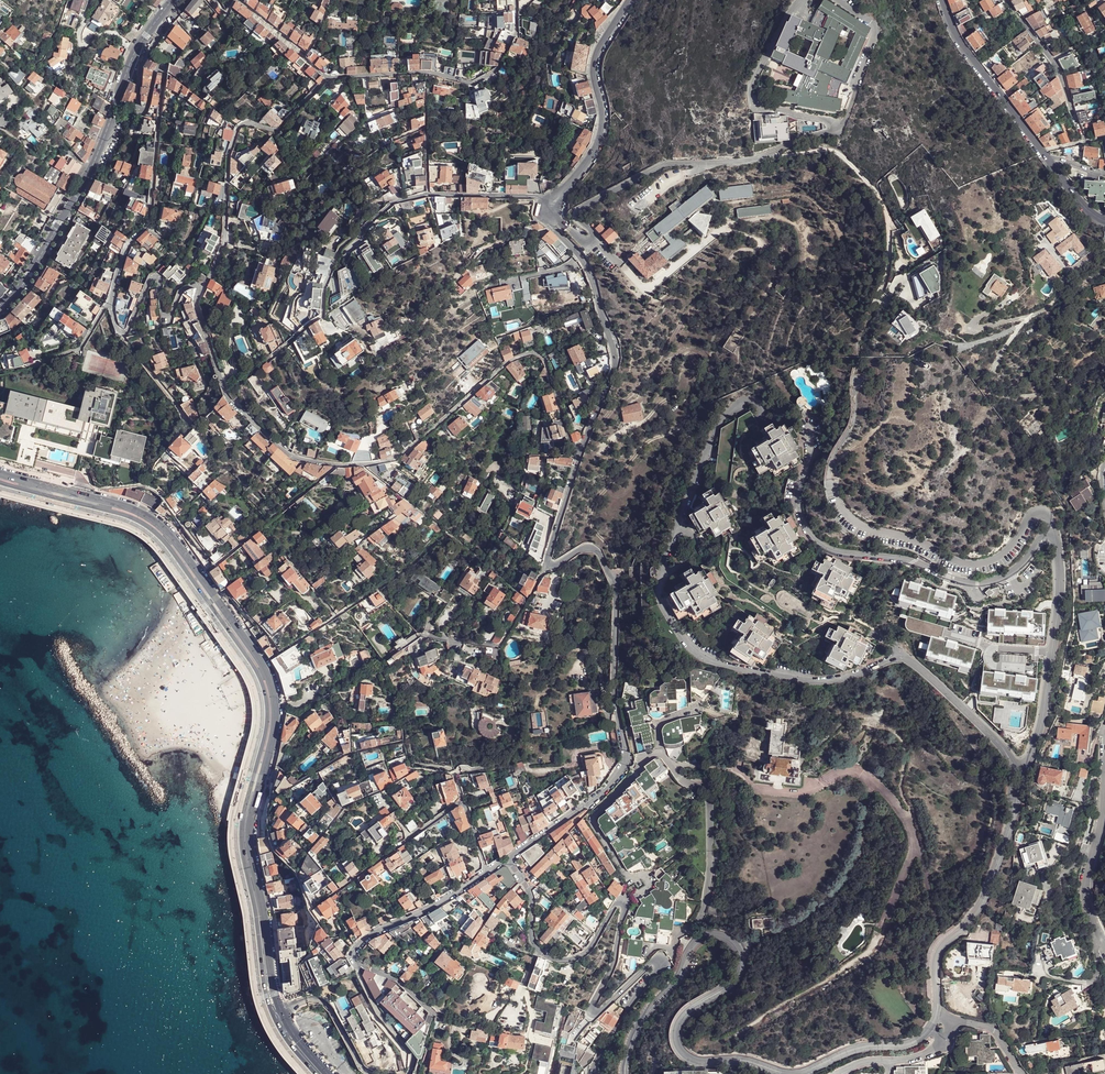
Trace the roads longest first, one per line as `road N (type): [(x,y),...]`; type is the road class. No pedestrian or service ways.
road 1 (residential): [(625,1073),(636,1031),(676,983),(693,944),(710,935),(737,946),(742,966),(734,983),(678,1024),(678,1045),(692,1059),(802,1073),(854,1049),(923,1036),(936,1017),(938,951),(985,898),(1011,829),(1022,766)]
road 2 (secondary): [(281,1011),(249,841),(274,732),(262,664),(163,528),(126,506),(0,474)]
road 3 (secondary): [(0,483),(143,524),(255,669),(267,726),(241,843),(273,1015)]
road 4 (residential): [(202,287),(196,305),(225,394),(295,457),(337,465),(397,455),(506,364),(532,353),(546,363),(570,444),(580,452)]
road 5 (residential): [(902,655),(810,684),(711,661),(673,626),(661,601),(662,571),(718,425),(749,400),(762,406),(759,419)]
road 6 (residential): [(516,0),(517,31),(497,70),(473,83),(428,73),(327,79),(277,131),(237,128),(225,244),(202,287)]
road 7 (residential): [(548,565),(593,548),(614,585),(614,691),(626,760),(588,804),(509,858)]
road 8 (residential): [(595,1073),(656,964),(594,1009),(614,962),(621,904),(582,955),(565,960),(539,951)]
road 9 (residential): [(1055,532),(1037,513),(994,560),(964,564),(840,513),(830,465),(850,428),(856,376)]
road 10 (residential): [(110,302),(128,243),(150,218),(161,69),(145,110),(137,102),(158,20)]
road 11 (residential): [(1055,532),(1019,568),(978,582),(832,550),(806,530),(798,511),(810,430)]
road 12 (tertiary): [(0,309),(89,169),(139,46),(158,20)]
road 13 (residential): [(548,199),(429,195),(393,203),(342,247),(320,317)]
road 14 (residential): [(546,219),(584,262),(615,354),(580,452)]
road 15 (residential): [(1022,766),(1045,716),(1060,594),(1055,532)]
road 16 (tertiary): [(941,0),(960,45),(1047,159)]
road 17 (residential): [(630,0),(596,57),(603,123),(579,173)]
road 18 (residential): [(424,638),(500,645),(548,565)]
road 19 (residential): [(1104,949),(1085,888),(1104,785)]
road 20 (residential): [(488,871),(373,933),(353,951),(354,962)]
road 21 (residential): [(1022,766),(902,655)]
road 22 (residential): [(1006,0),(1061,75),(1082,136)]
road 23 (residential): [(122,333),(154,277),(167,317),(183,290),(202,287)]
road 24 (residential): [(354,962),(411,1052),(409,1073)]
road 25 (residential): [(18,369),(81,348),(110,302)]

